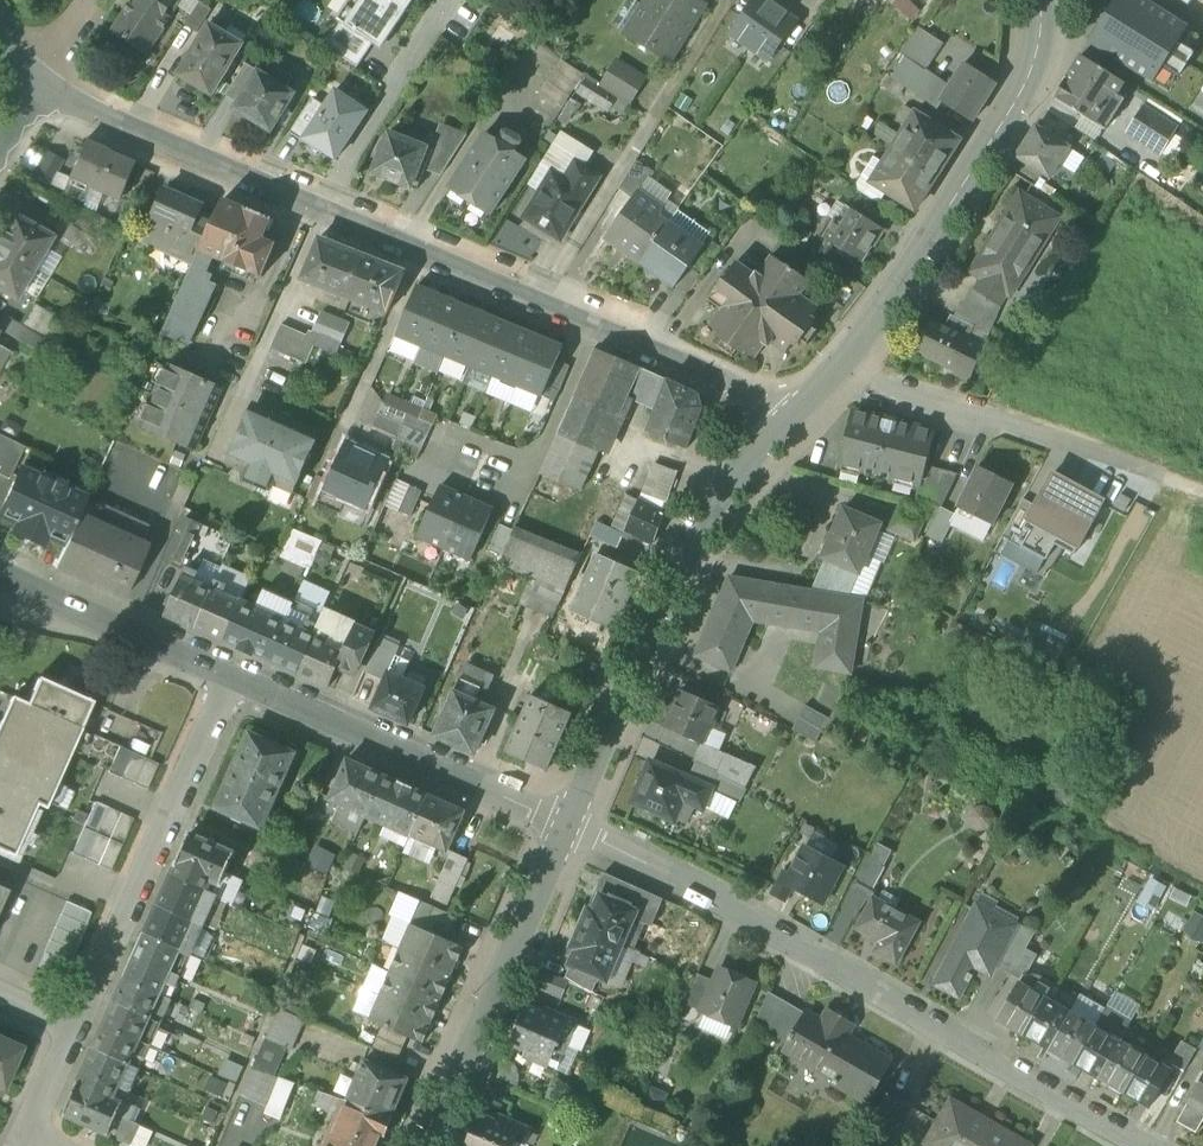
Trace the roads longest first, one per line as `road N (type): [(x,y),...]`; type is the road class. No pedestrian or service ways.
road 1 (residential): [(39,83),(90,115),(716,376),(778,428)]
road 2 (residential): [(568,825),(673,869),(1140,1145)]
road 3 (secondary): [(568,825),(704,514),(778,428)]
road 4 (secondary): [(844,365),(1025,87),(1038,55),(1039,0)]
road 5 (residential): [(75,1024),(229,677)]
road 6 (residential): [(568,825),(229,677)]
road 7 (secondary): [(431,1145),(568,825)]
road 8 (residential): [(229,677),(0,575)]
road 9 (residential): [(1076,446),(844,365)]
road 10 (track): [(1202,494),(1076,446)]
road 11 (residential): [(25,1139),(75,1024)]

